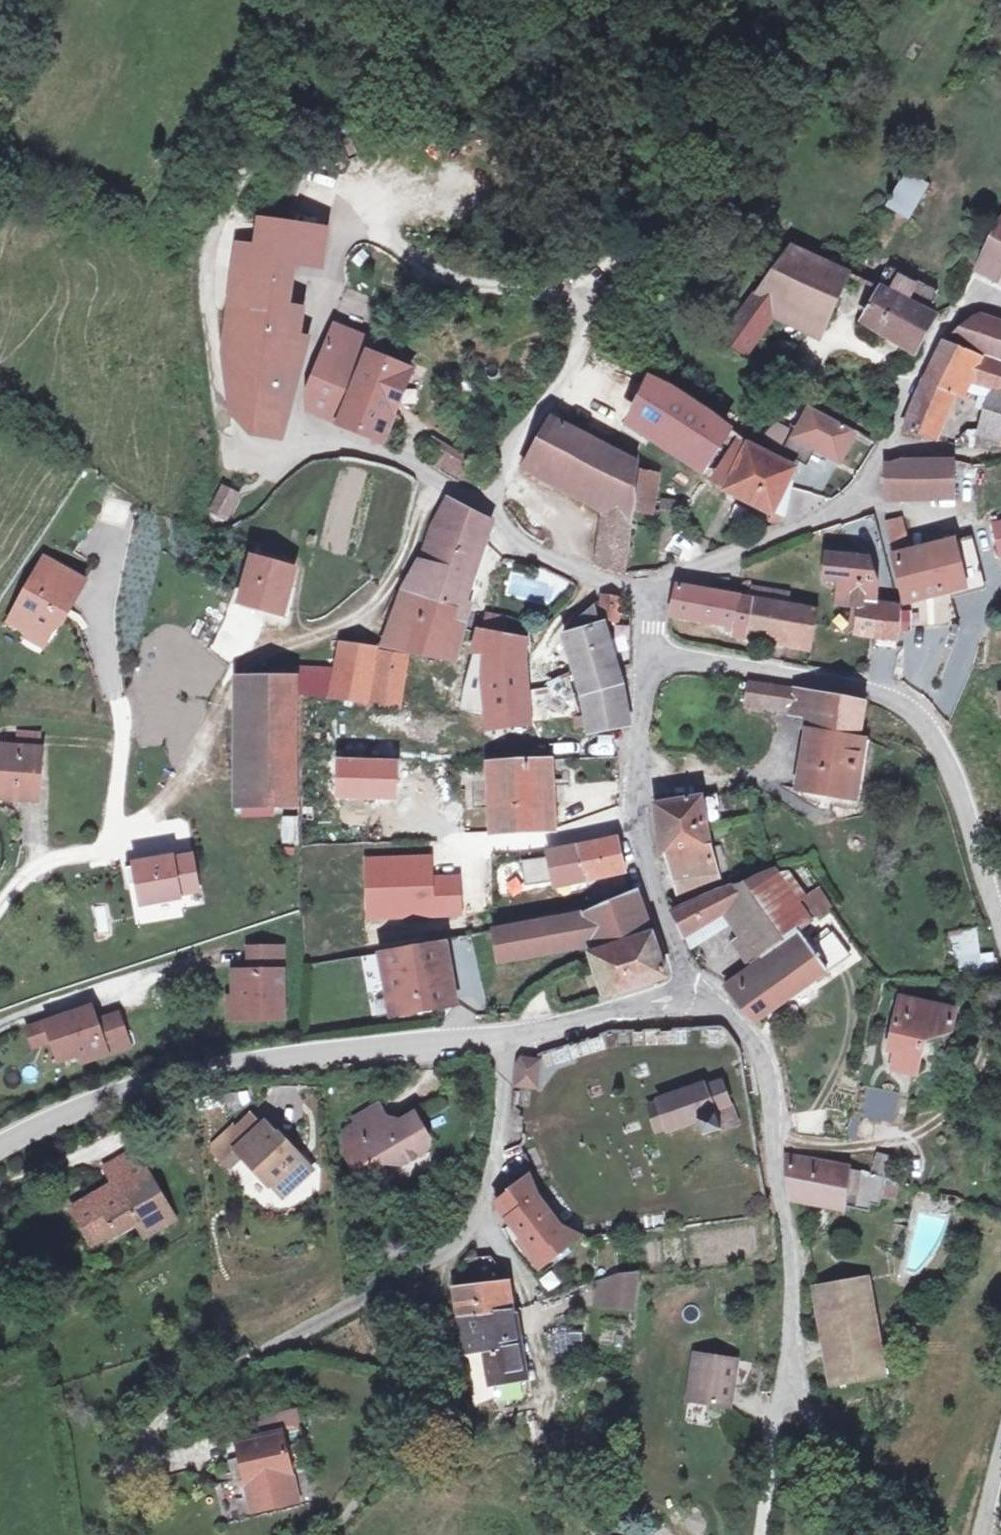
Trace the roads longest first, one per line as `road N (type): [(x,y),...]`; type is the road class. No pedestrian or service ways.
road 1 (residential): [(438,478),(392,592),(324,630),(233,664),(182,783),(107,842),(35,865),(0,905)]
road 2 (residential): [(692,993),(736,1017),(764,1057),(792,1291),(785,1383),(870,1534)]
road 3 (tertiary): [(0,1145),(129,1088),(245,1062),(509,1035)]
road 4 (residential): [(357,1503),(453,1396),(450,1279),(502,1157),(509,1035)]
road 5 (tertiary): [(647,662),(859,684),(921,711),(964,801),(1000,914)]
road 6 (track): [(243,451),(228,434),(219,397),(205,277),(266,110),(290,0)]
road 7 (residential): [(650,594),(863,497),(906,393),(957,306)]
road 8 (track): [(622,272),(667,211),(828,45),(860,0)]
road 9 (tertiary): [(692,993),(648,872),(639,819),(647,662)]
road 10 (residential): [(650,594),(574,569),(521,541),(488,506),(438,478)]
road 11 (residential): [(438,478),(395,455),(347,445),(277,460),(243,451)]
road 12 (tertiary): [(509,1035),(692,993)]
road 13 (track): [(785,1383),(758,1534)]

